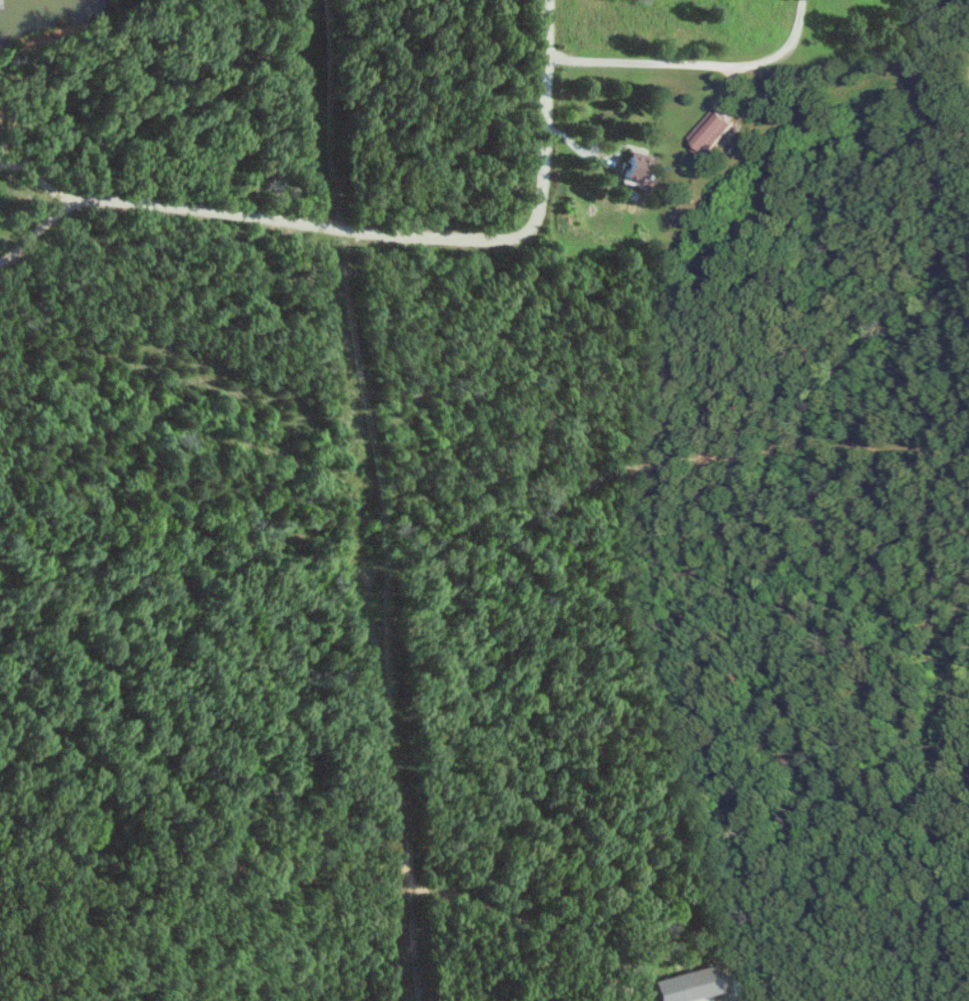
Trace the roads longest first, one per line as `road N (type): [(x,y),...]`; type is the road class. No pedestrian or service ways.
road 1 (residential): [(555,0),(545,197),(528,233),(508,240),(364,231),(145,199),(80,199)]
road 2 (residential): [(553,58),(767,63),(789,49),(801,0)]

